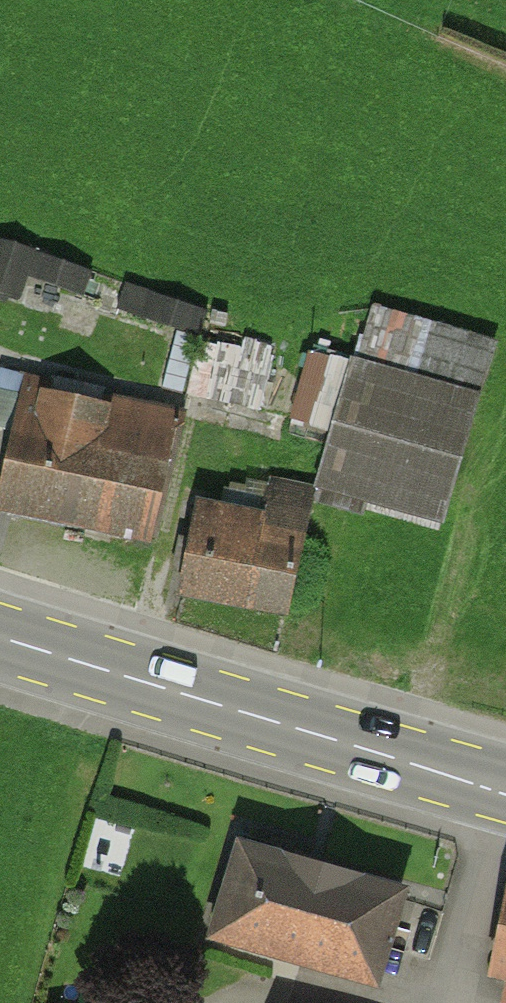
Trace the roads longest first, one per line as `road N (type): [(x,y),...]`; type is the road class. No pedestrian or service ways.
road 1 (primary): [(0,635),(505,791)]

